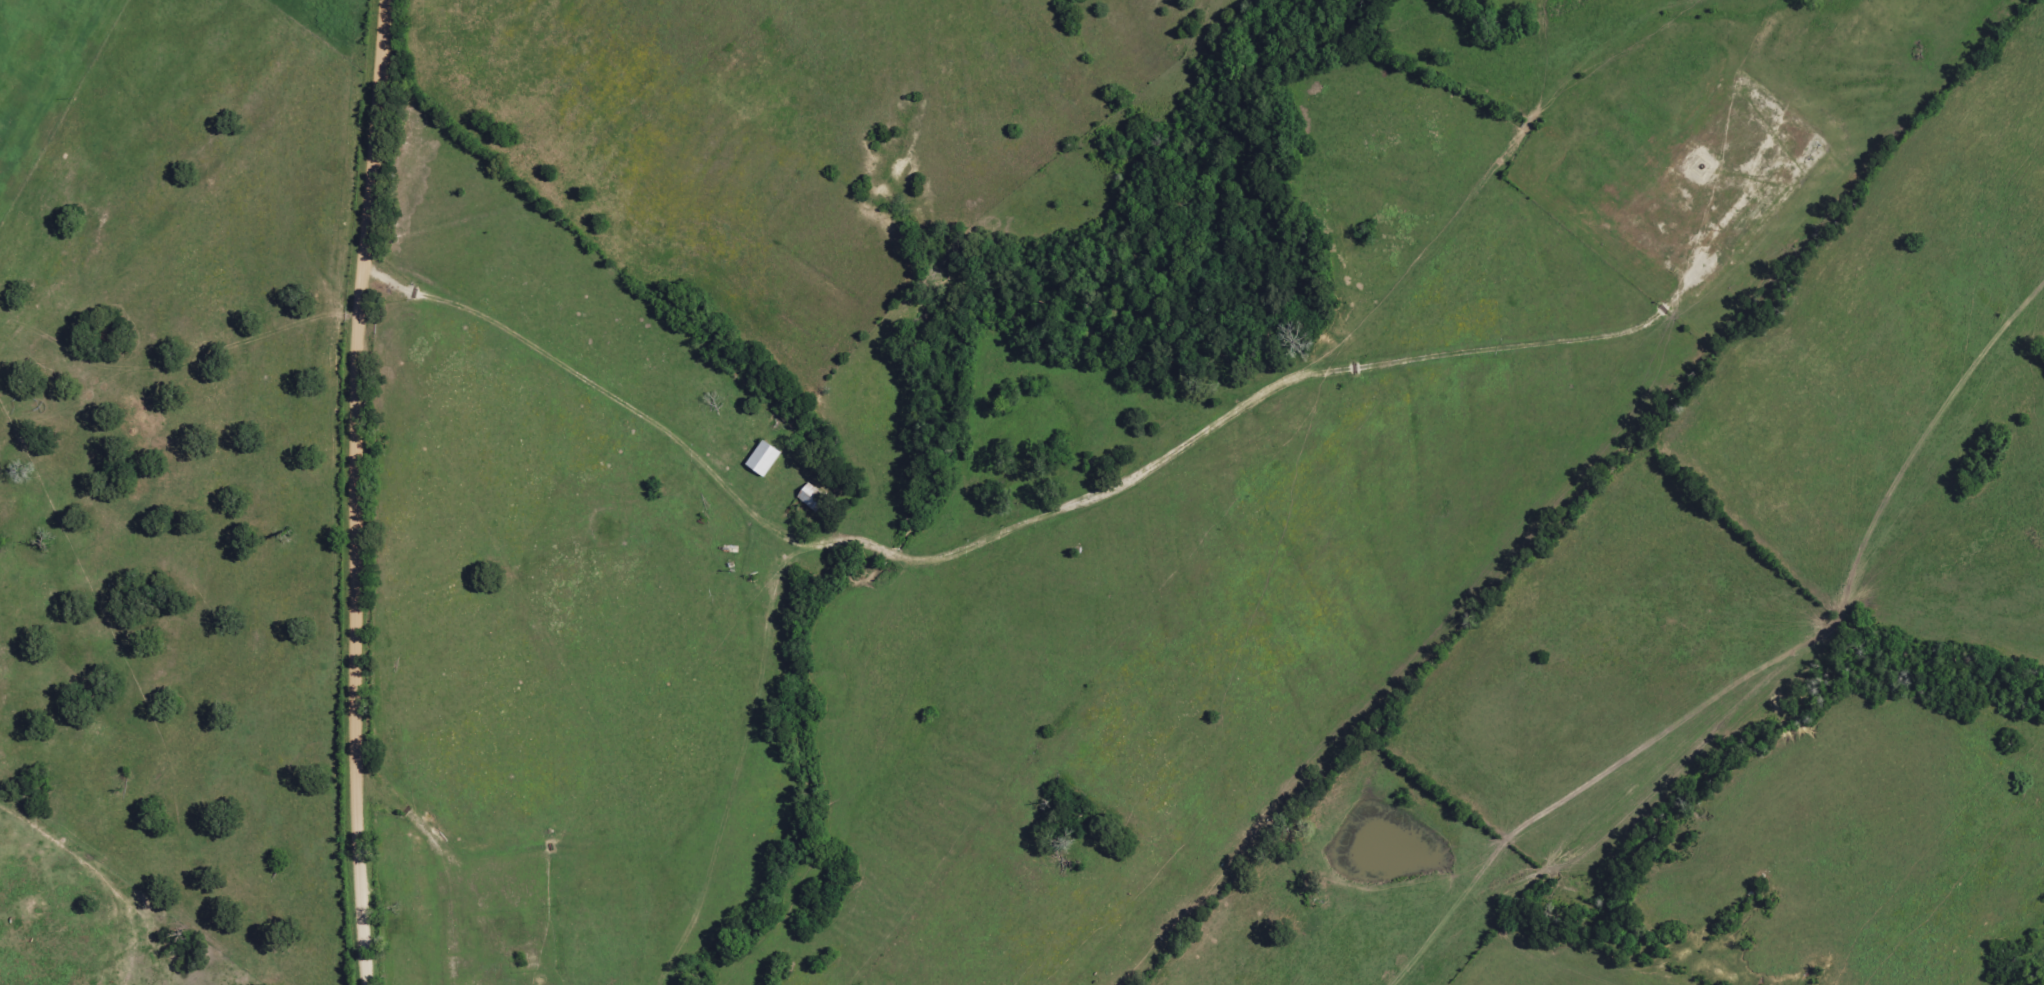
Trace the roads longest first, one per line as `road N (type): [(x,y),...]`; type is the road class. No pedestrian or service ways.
road 1 (residential): [(371,984),(359,792),(359,417),(389,0)]

